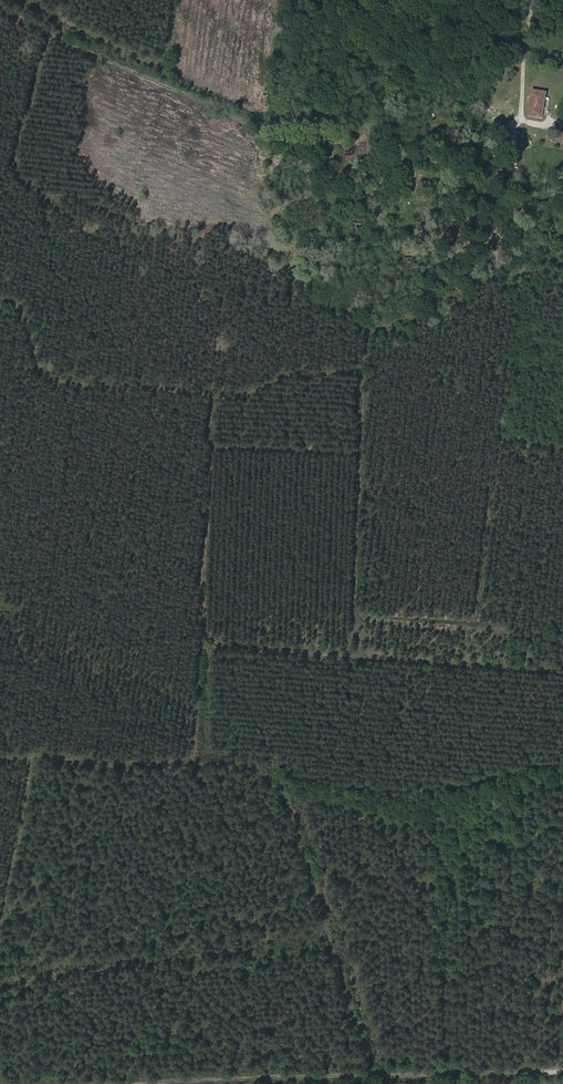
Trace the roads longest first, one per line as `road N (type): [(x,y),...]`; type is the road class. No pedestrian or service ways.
road 1 (track): [(562,1071),(131,1083)]
road 2 (track): [(0,5),(233,117)]

